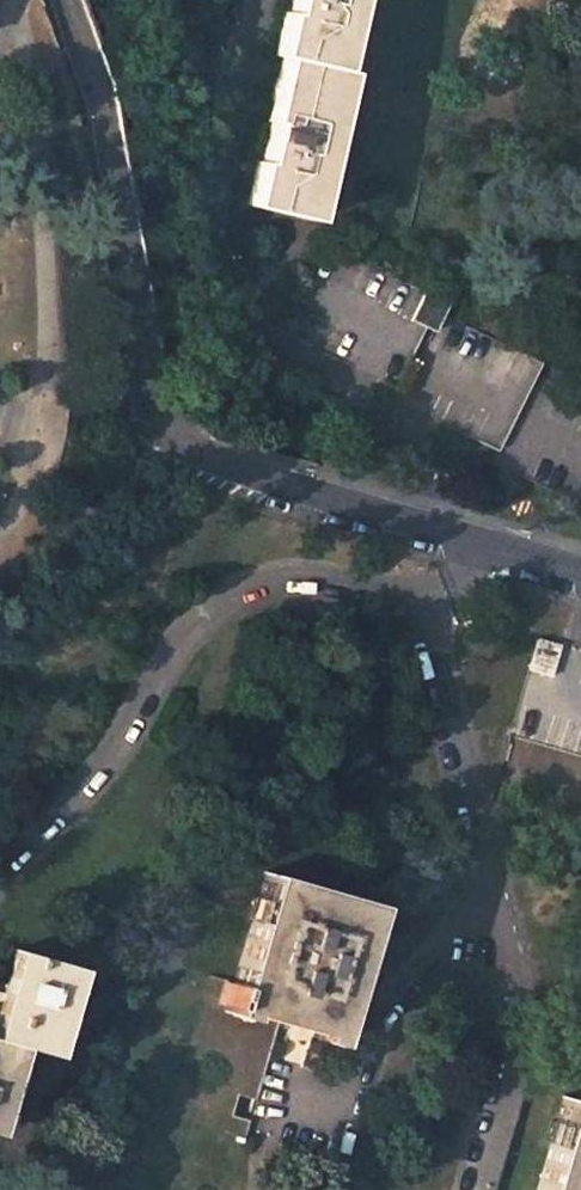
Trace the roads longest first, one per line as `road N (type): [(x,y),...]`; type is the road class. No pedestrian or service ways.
road 1 (unclassified): [(580,575),(185,445)]

